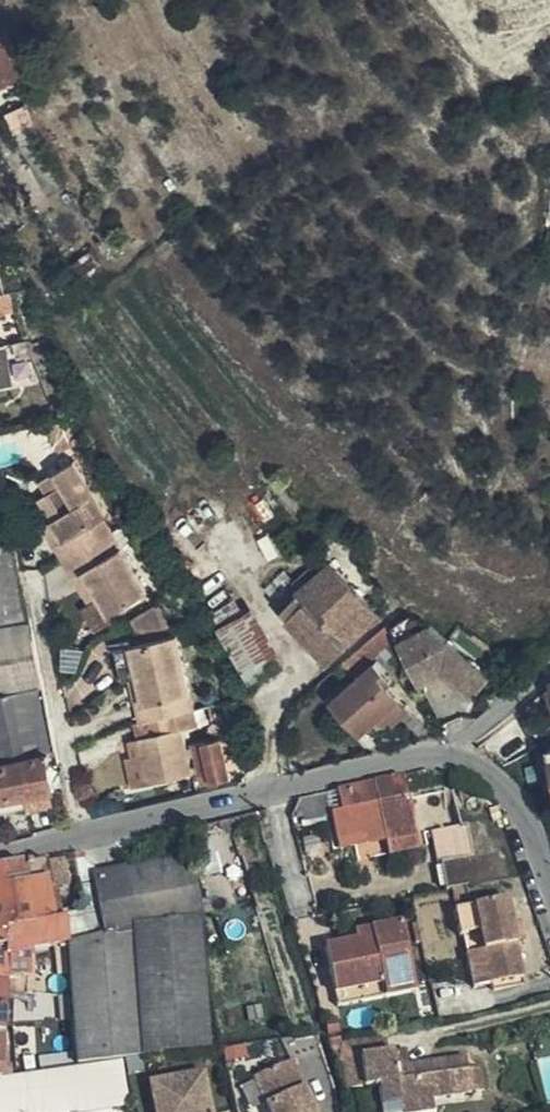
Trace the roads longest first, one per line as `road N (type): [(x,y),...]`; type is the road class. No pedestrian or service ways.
road 1 (residential): [(0,839),(442,756),(501,778),(524,804),(549,875)]

